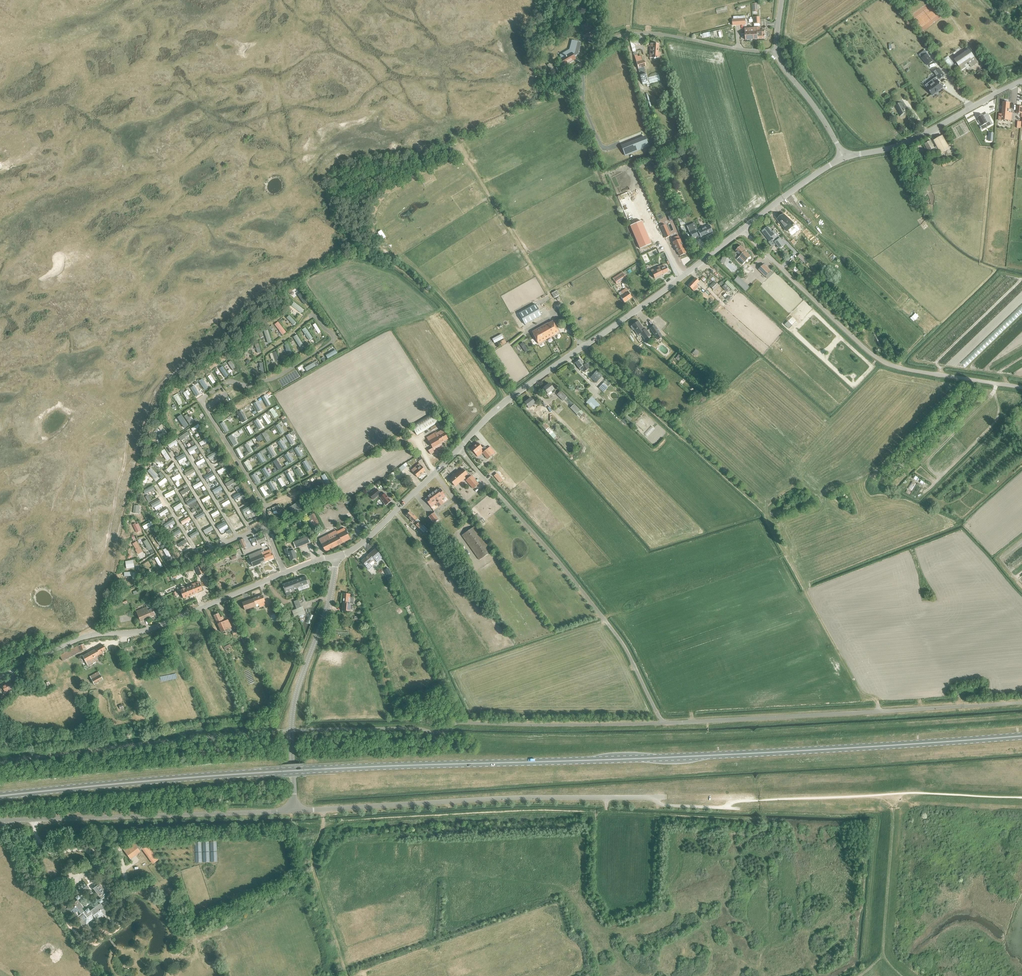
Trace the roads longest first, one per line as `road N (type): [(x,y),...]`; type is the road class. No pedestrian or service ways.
road 1 (primary): [(0,797),(304,770),(1021,736)]
road 2 (track): [(962,706),(664,723),(629,654),(567,569),(458,449)]
road 3 (unclassified): [(335,557),(393,517),(506,398),(745,229)]
road 4 (track): [(355,252),(290,278),(165,381),(147,417),(96,636)]
road 5 (unclassified): [(294,811),(512,798),(651,797),(663,805),(727,808)]
road 6 (unclassified): [(0,677),(88,636),(145,632),(335,557)]
road 7 (unclassified): [(1021,388),(884,361),(745,229)]
road 8 (unclassified): [(0,822),(294,811)]
road 9 (unclassified): [(294,811),(296,696),(332,590),(335,557)]
road 10 (unclassified): [(571,73),(612,37),(629,34),(777,53)]
road 11 (track): [(355,252),(379,256),(418,283),(506,398)]
road 12 (unclassified): [(843,157),(913,141),(1021,82)]
road 13 (track): [(926,491),(1006,413),(1011,404),(996,384)]
road 14 (unclassified): [(843,157),(777,53)]
road 15 (unclassified): [(745,229),(843,157)]

